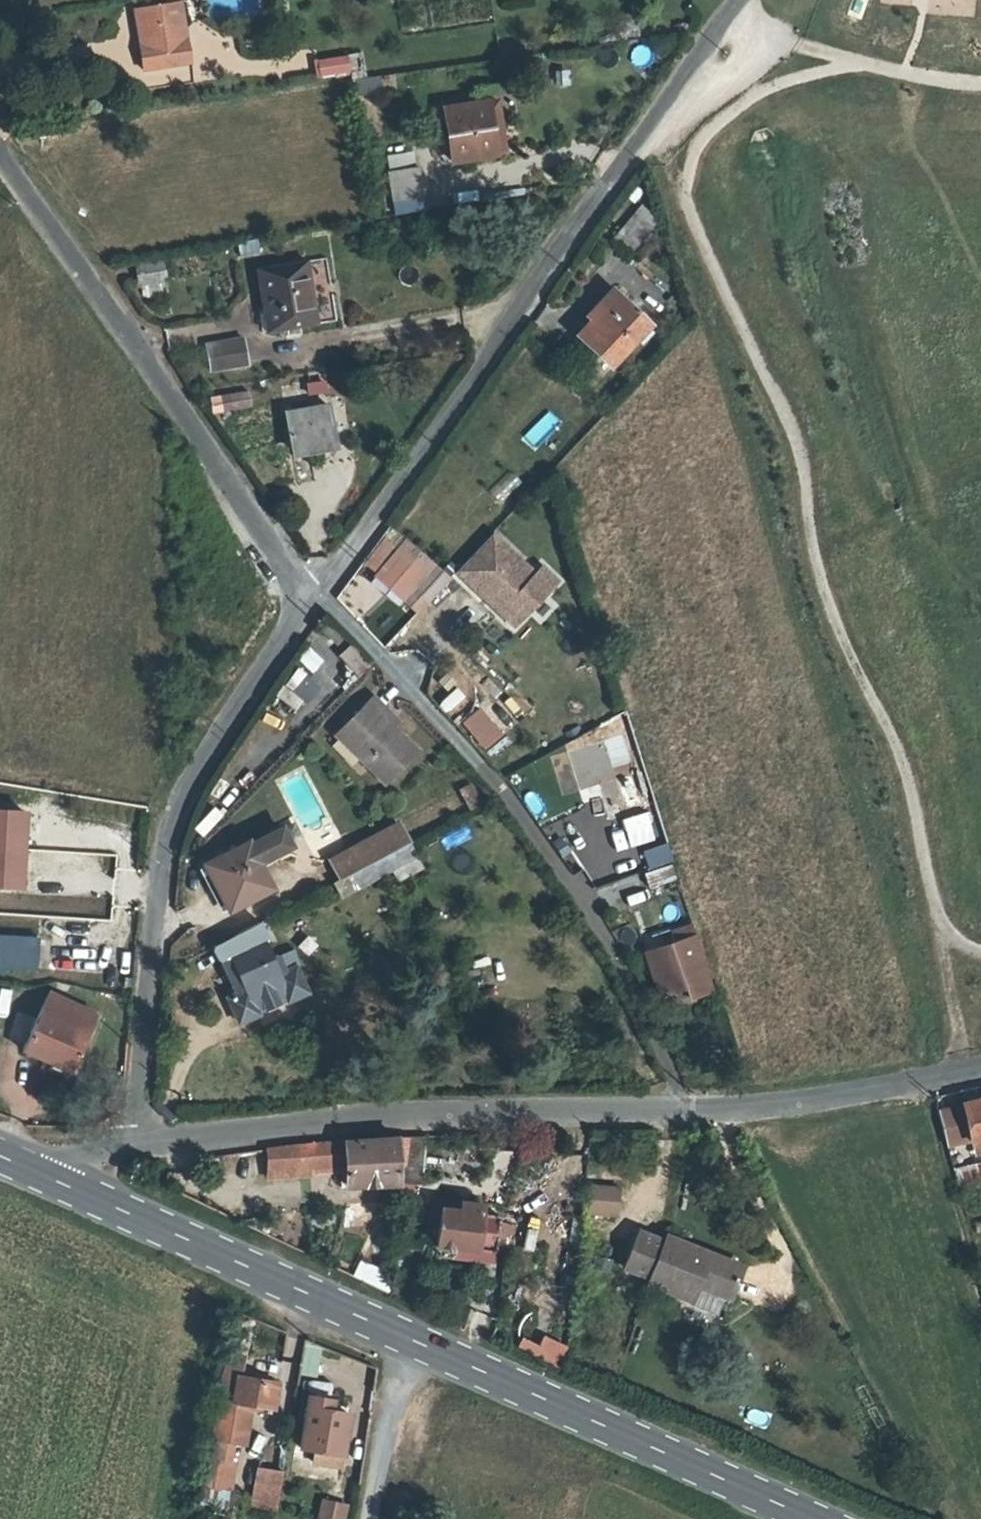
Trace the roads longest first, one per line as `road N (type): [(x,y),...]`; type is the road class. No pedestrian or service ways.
road 1 (primary): [(815,1518),(17,1162)]
road 2 (residential): [(141,1141),(473,1113),(823,1099),(980,1068)]
road 3 (residential): [(308,594),(733,0)]
road 4 (track): [(308,594),(531,826),(621,952),(683,1110)]
road 5 (residential): [(141,1141),(150,976),(171,815),(308,594)]
road 6 (residential): [(0,161),(308,594)]
road 7 (track): [(403,1335),(374,1518)]
road 8 (residential): [(141,1141),(17,1162)]

